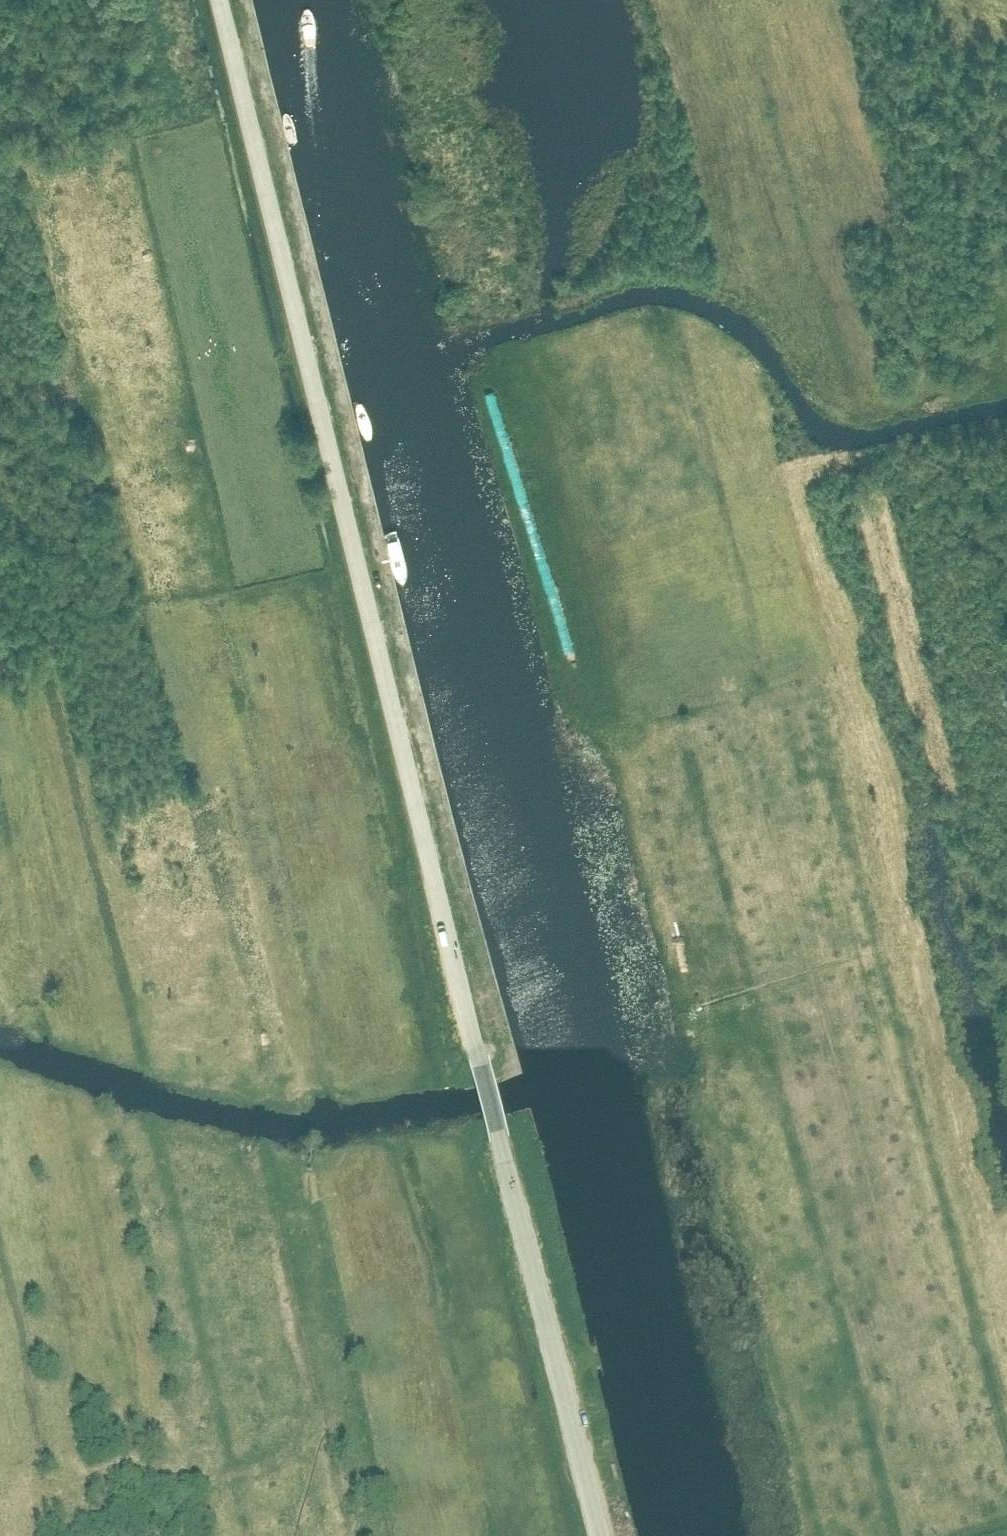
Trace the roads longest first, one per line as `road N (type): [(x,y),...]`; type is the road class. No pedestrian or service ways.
road 1 (tertiary): [(599,1535),(219,0)]

